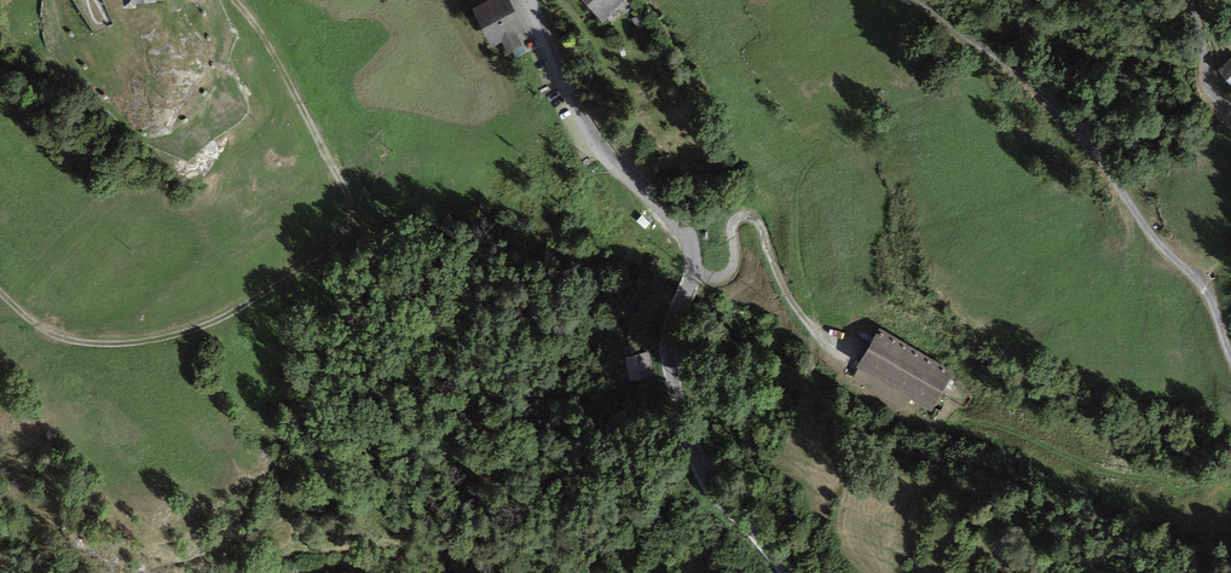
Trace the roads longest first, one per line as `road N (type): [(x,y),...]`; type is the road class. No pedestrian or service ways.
road 1 (track): [(0,294),(62,339),(144,343),(210,325),(338,247),(350,204),(343,181),(276,57),(233,0)]
road 2 (track): [(1230,363),(1197,285),(1147,233),(1081,136),(911,0)]
road 3 (unclassified): [(785,572),(715,490),(680,412),(668,335),(692,273)]
road 4 (unclassified): [(525,0),(593,131),(683,228),(692,273)]
road 5 (track): [(805,323),(797,268),(800,178),(845,96)]
road 6 (track): [(738,218),(757,222),(789,298),(816,334)]
road 7 (track): [(1184,0),(1206,90),(1230,119)]

